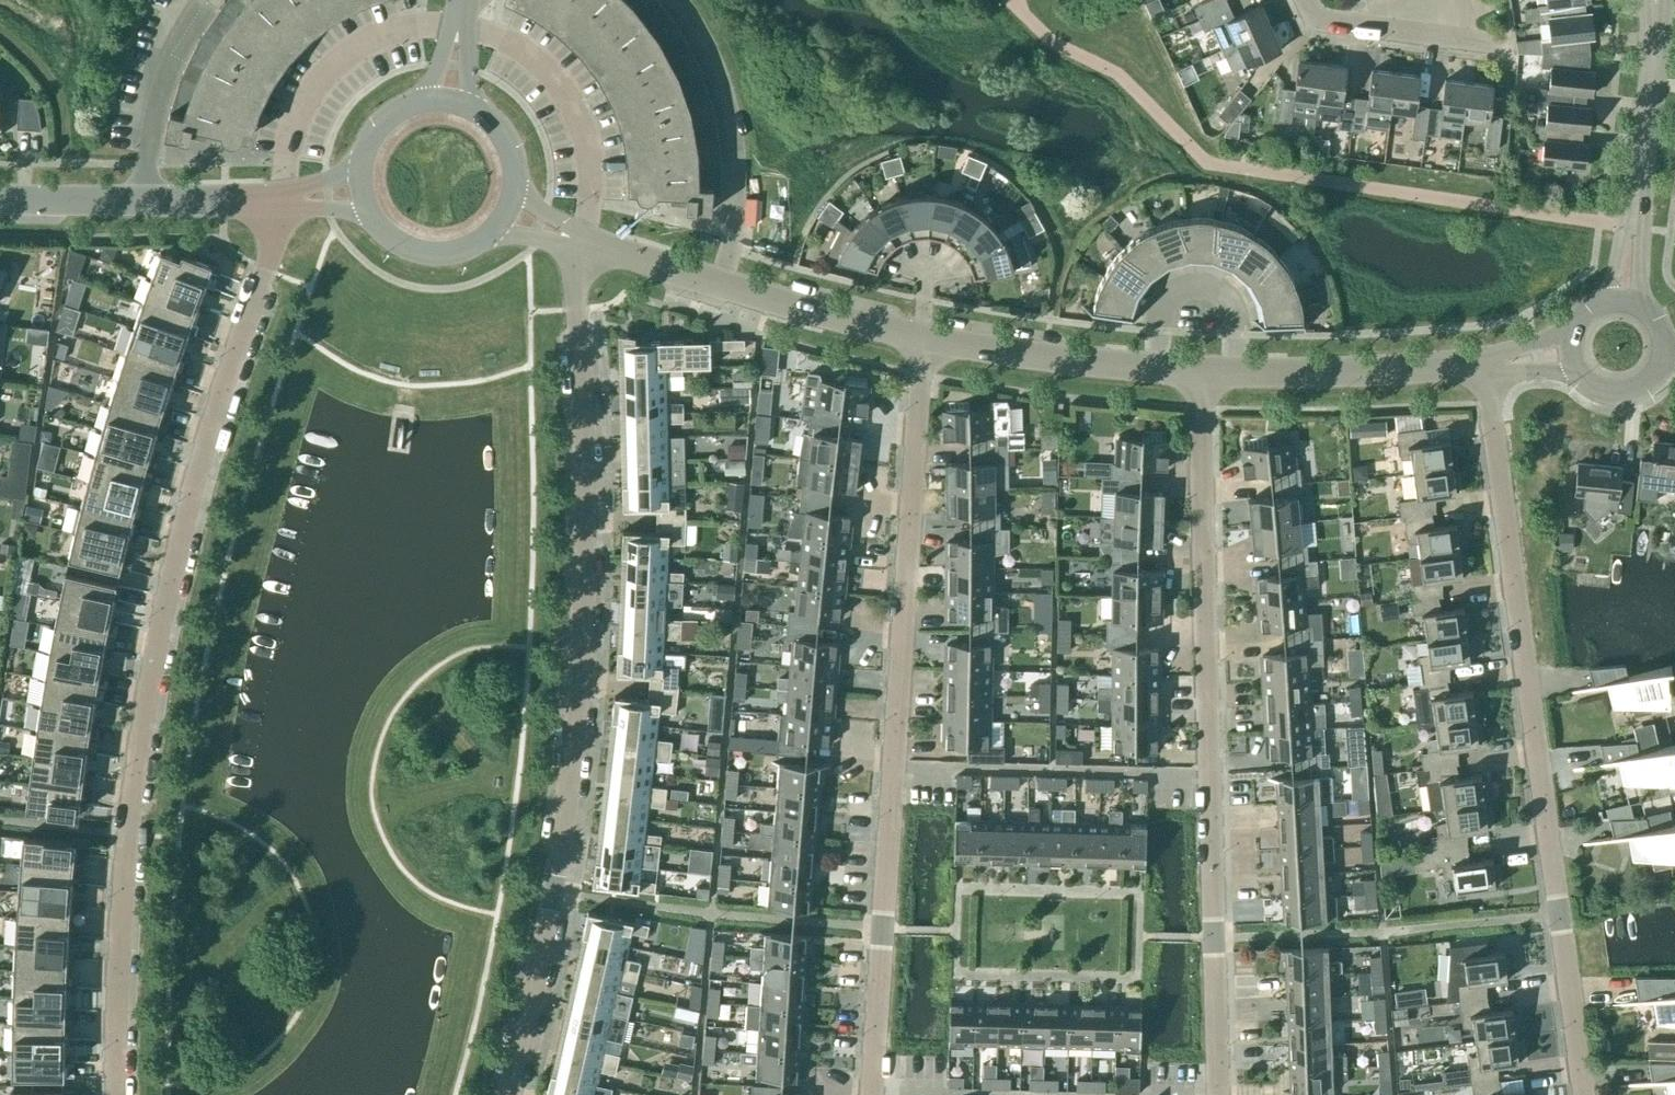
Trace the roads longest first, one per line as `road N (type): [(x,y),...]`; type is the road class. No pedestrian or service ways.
road 1 (residential): [(281,200),(267,269),(185,503),(146,672),(123,837),(114,1094)]
road 2 (residential): [(501,1094),(553,896),(576,683),(580,243)]
road 3 (residential): [(871,1094),(926,338)]
road 4 (residential): [(1580,1094),(1489,366)]
road 5 (residential): [(1220,1094),(1203,373)]
road 6 (unclassified): [(580,243),(926,338)]
road 7 (unclassified): [(1623,300),(1655,0)]
road 8 (unclassified): [(1203,373),(1489,366)]
road 9 (tertiary): [(281,200),(0,201)]
road 10 (unclassified): [(926,338),(1203,373)]
road 11 (tertiary): [(364,206),(388,238),(424,255),(464,251),(497,229)]
road 12 (residential): [(1482,43),(1341,25)]
road 13 (unclassified): [(1575,368),(1598,390),(1630,392),(1656,375),(1664,352)]

